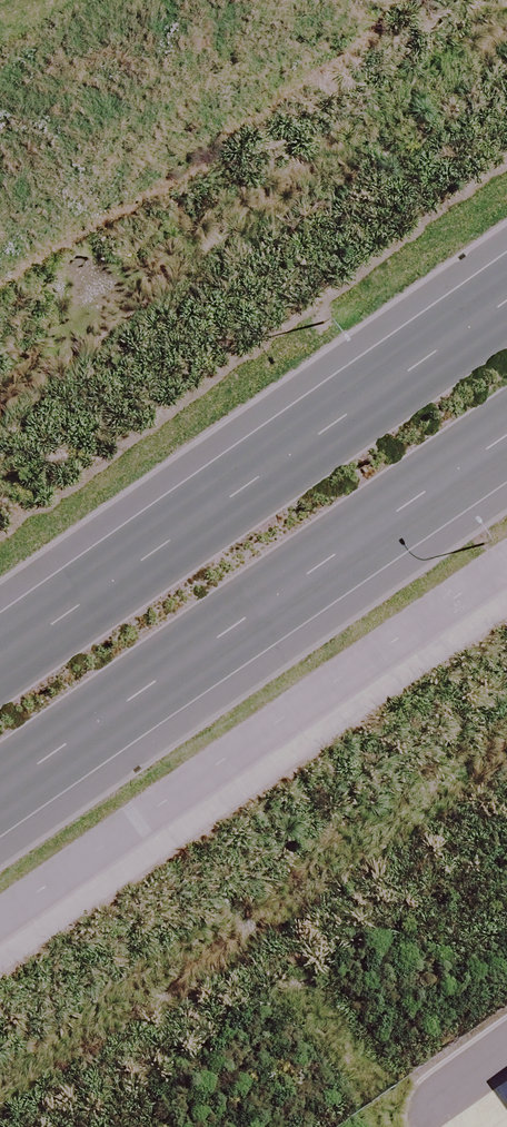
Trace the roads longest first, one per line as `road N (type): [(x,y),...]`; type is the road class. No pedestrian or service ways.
road 1 (secondary): [(0,614),(506,259)]
road 2 (secondary): [(506,449),(0,803)]

